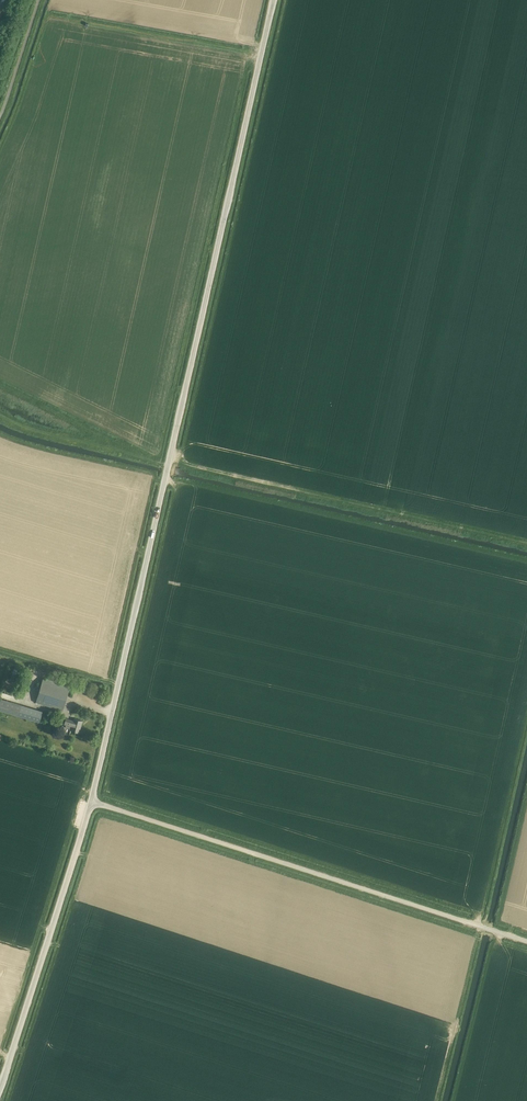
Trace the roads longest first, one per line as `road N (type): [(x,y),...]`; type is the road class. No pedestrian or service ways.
road 1 (unclassified): [(93,805),(274,0)]
road 2 (unclassified): [(526,943),(93,805)]
road 3 (unclassified): [(0,1092),(93,805)]

